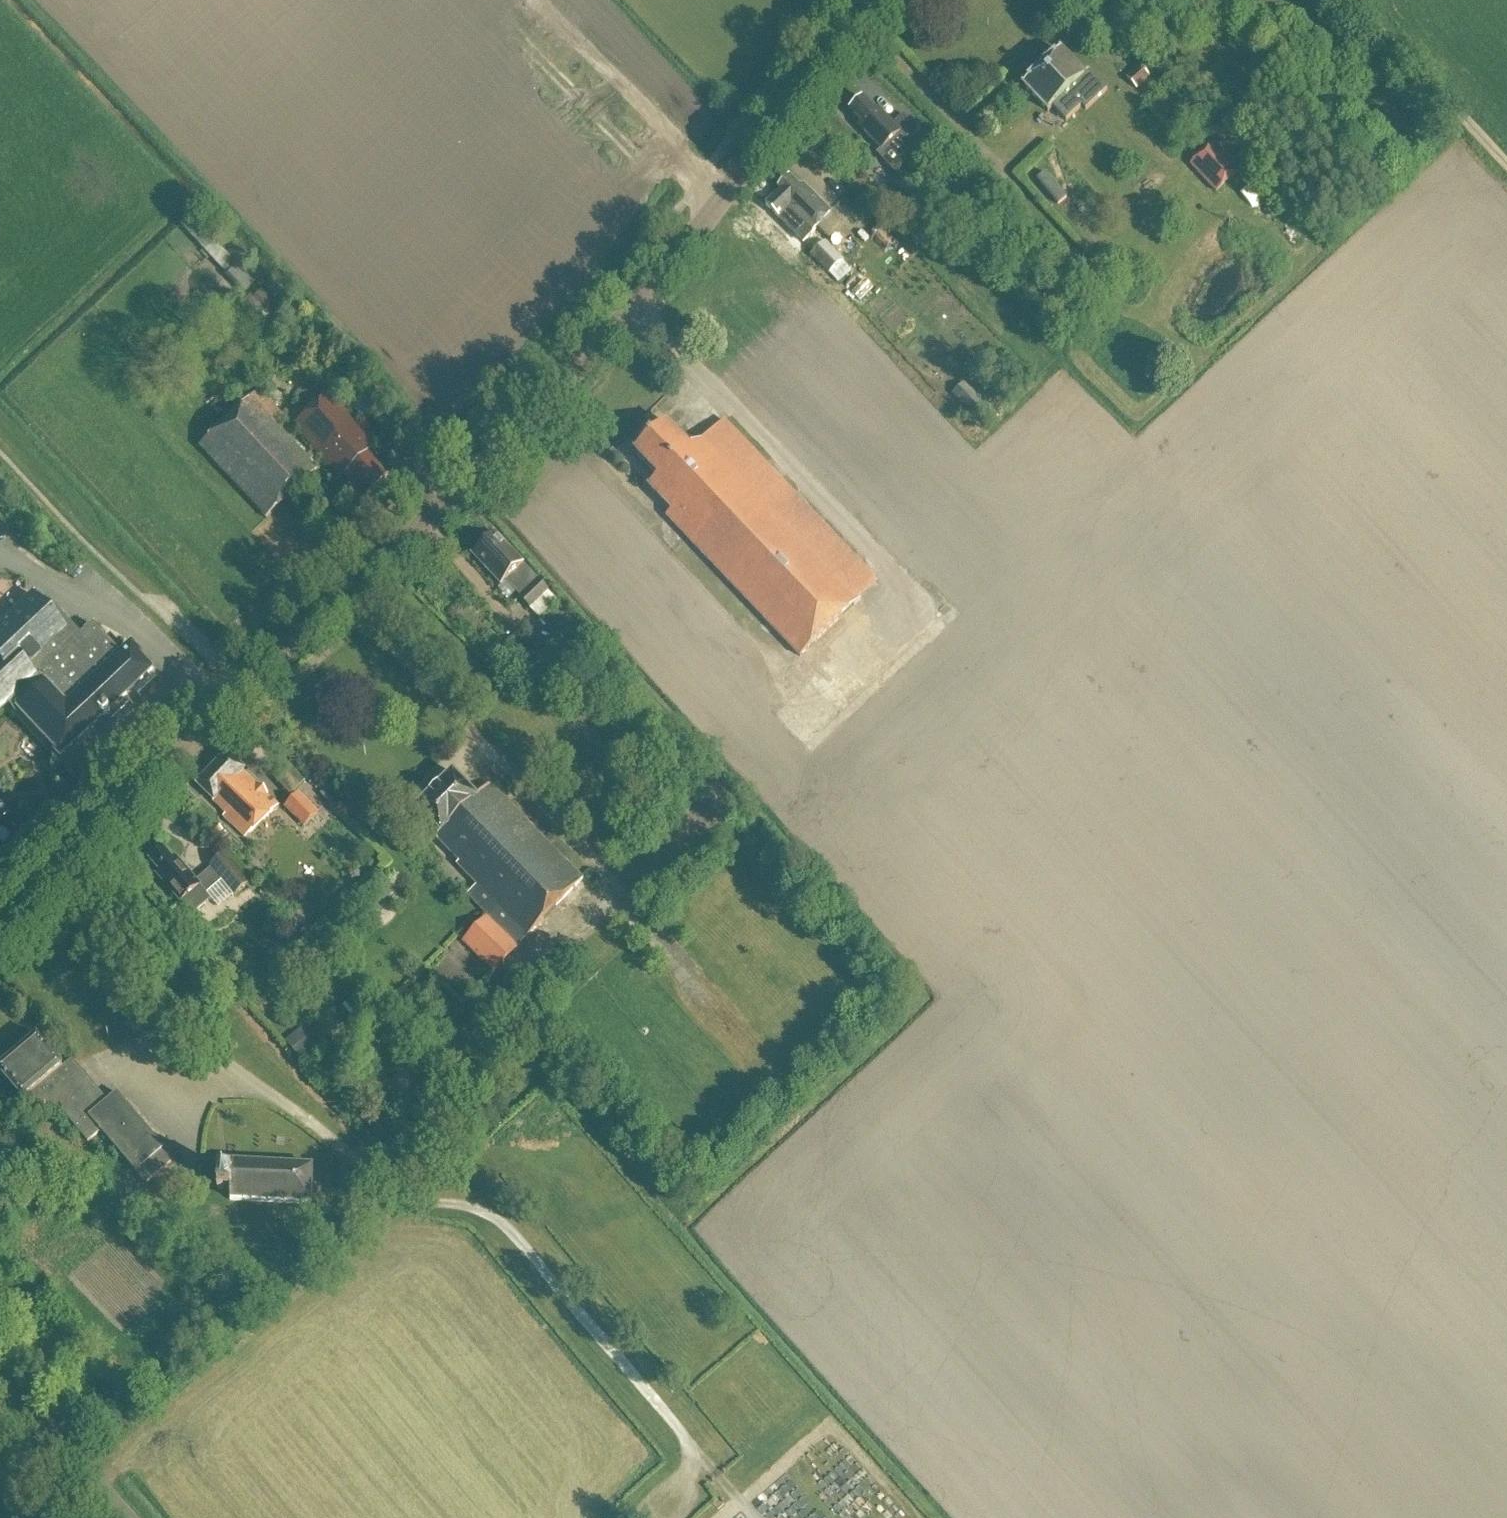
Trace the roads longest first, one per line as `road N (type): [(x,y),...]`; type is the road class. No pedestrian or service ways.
road 1 (secondary): [(53,881),(581,369),(668,272),(875,0)]
road 2 (unclassified): [(730,1489),(500,1222),(478,1206),(389,1193),(220,1057),(53,881)]
road 3 (unclassified): [(126,1517),(0,1378)]

